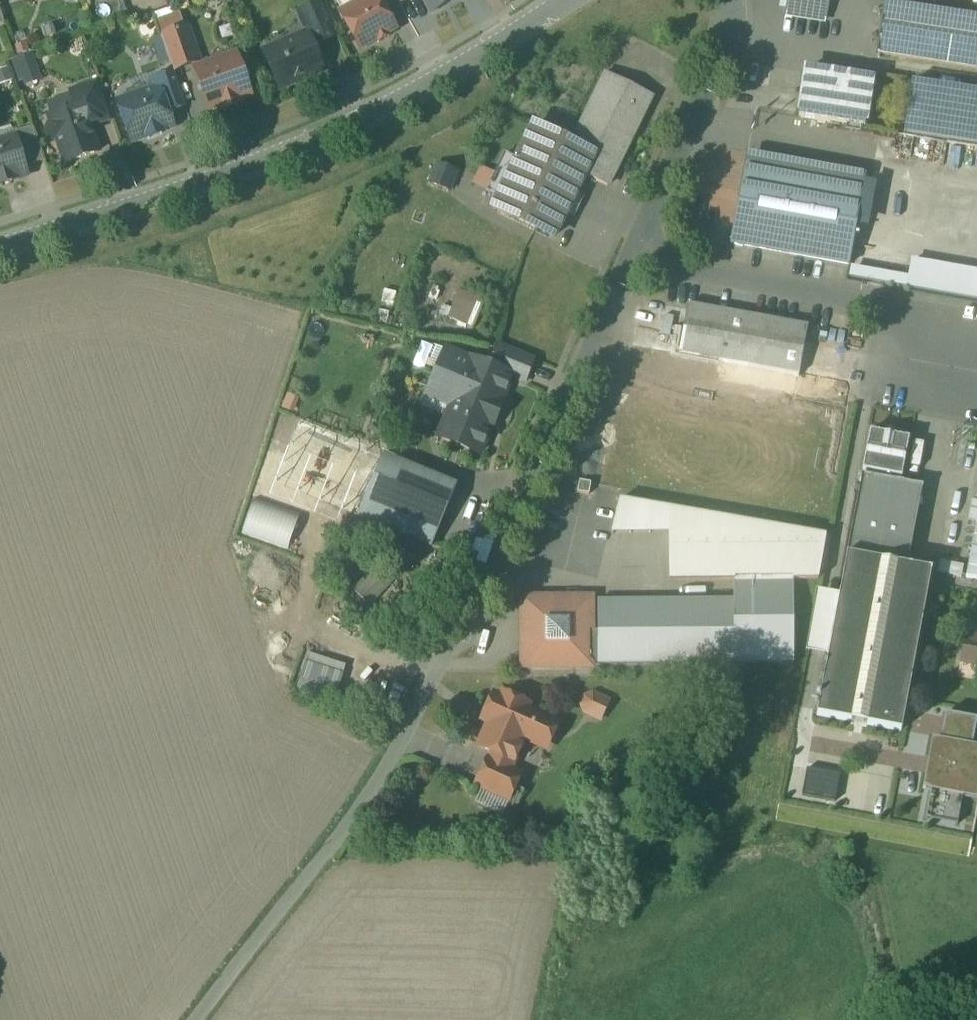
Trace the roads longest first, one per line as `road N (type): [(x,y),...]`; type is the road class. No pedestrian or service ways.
road 1 (residential): [(634,244),(484,559),(353,806),(187,1019)]
road 2 (tertiary): [(560,0),(317,141),(0,247)]
road 3 (residential): [(634,244),(864,291),(934,312),(976,342)]
road 4 (residential): [(731,0),(724,38),(634,244)]

